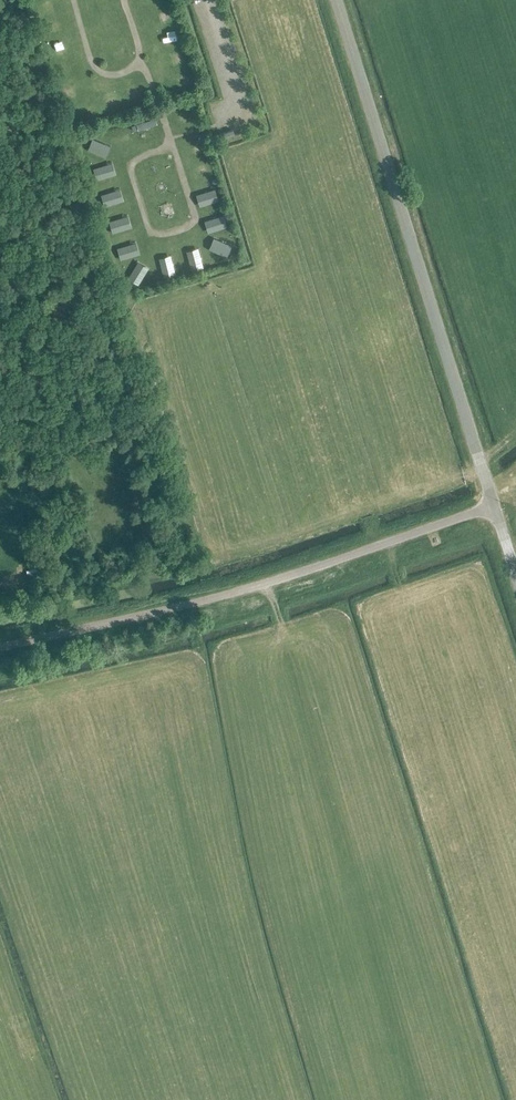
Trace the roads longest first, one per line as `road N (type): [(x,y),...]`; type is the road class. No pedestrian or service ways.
road 1 (tertiary): [(494,505),(336,0)]
road 2 (unclassified): [(0,645),(238,591),(494,505)]
road 3 (track): [(134,64),(146,72),(195,216),(191,226),(158,235),(129,167),(169,146)]

